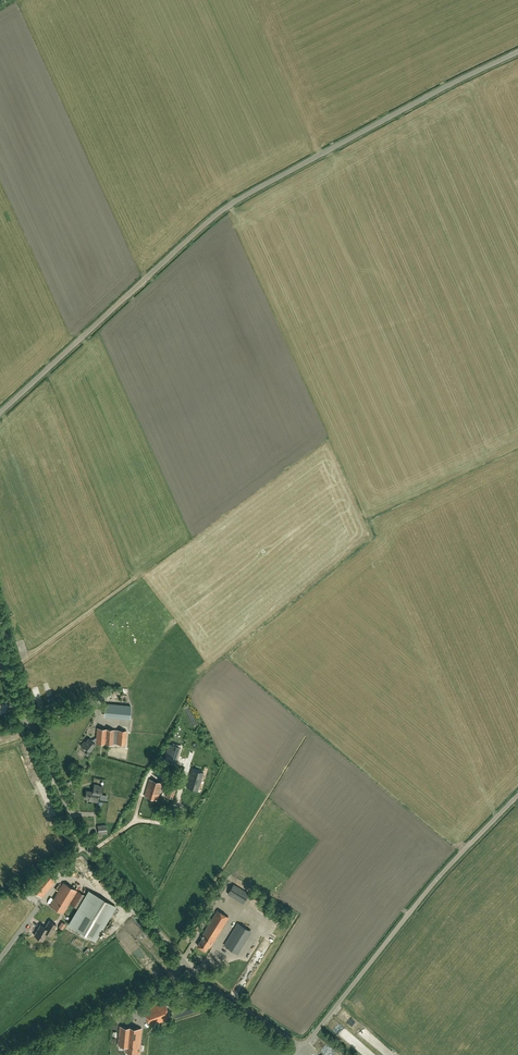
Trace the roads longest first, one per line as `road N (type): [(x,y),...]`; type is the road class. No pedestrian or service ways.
road 1 (unclassified): [(0,412),(232,203),(517,52)]
road 2 (unclassified): [(182,961),(81,841),(20,692),(0,621)]
road 3 (unclassified): [(302,1048),(435,880),(517,795)]
road 4 (residential): [(12,1054),(172,982)]
road 5 (unclassified): [(302,1048),(193,972)]

